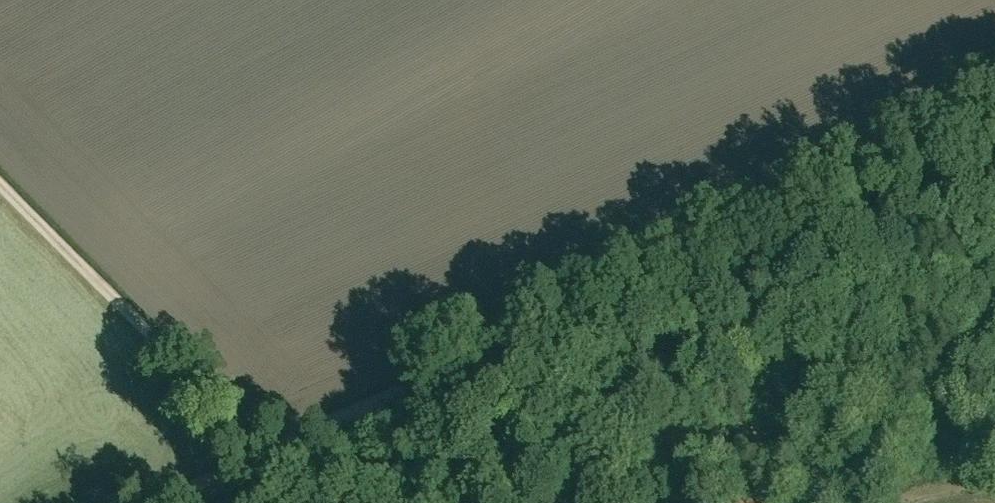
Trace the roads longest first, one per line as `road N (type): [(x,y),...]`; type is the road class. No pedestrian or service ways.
road 1 (track): [(994,116),(178,502)]
road 2 (track): [(255,465),(0,196)]

